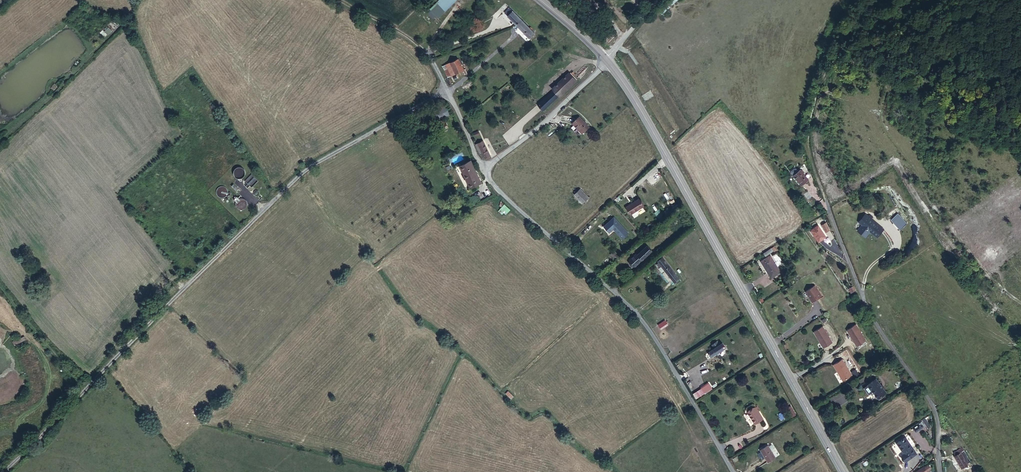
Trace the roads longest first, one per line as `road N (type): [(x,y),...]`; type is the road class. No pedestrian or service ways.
road 1 (unclassified): [(3,471),(308,170),(447,90)]
road 2 (primary): [(844,471),(607,60)]
road 3 (unclassified): [(735,471),(638,313),(492,183),(488,168)]
road 4 (unclassified): [(826,199),(873,319),(935,409),(940,471)]
road 5 (unclassified): [(488,168),(607,60)]

